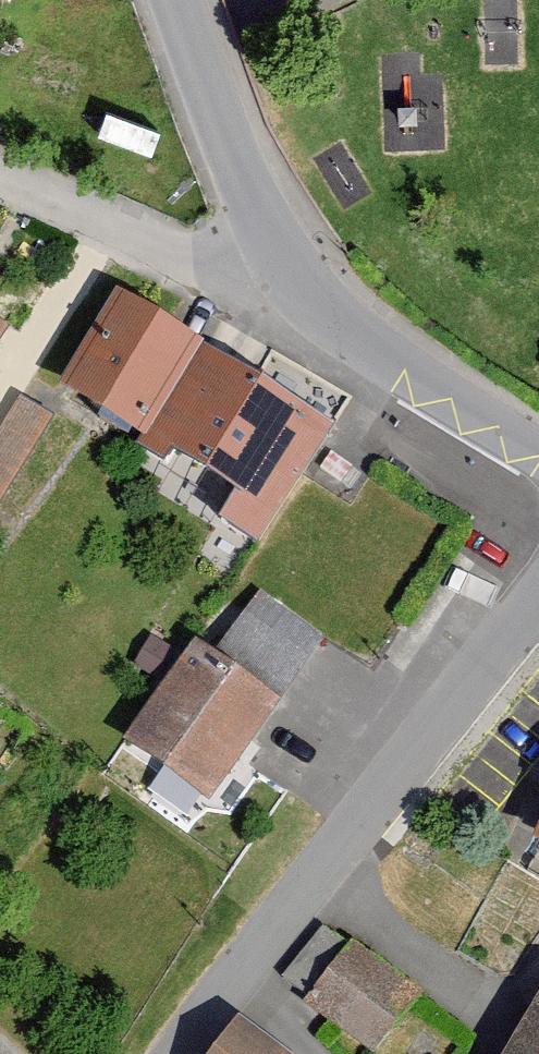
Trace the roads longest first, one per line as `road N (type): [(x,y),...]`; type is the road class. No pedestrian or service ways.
road 1 (residential): [(178,1053),(538,565)]
road 2 (residential): [(301,281),(211,266),(0,172)]
road 3 (residential): [(301,281),(242,174),(168,0)]
road 4 (residential): [(538,451),(389,366),(341,330),(301,281)]

